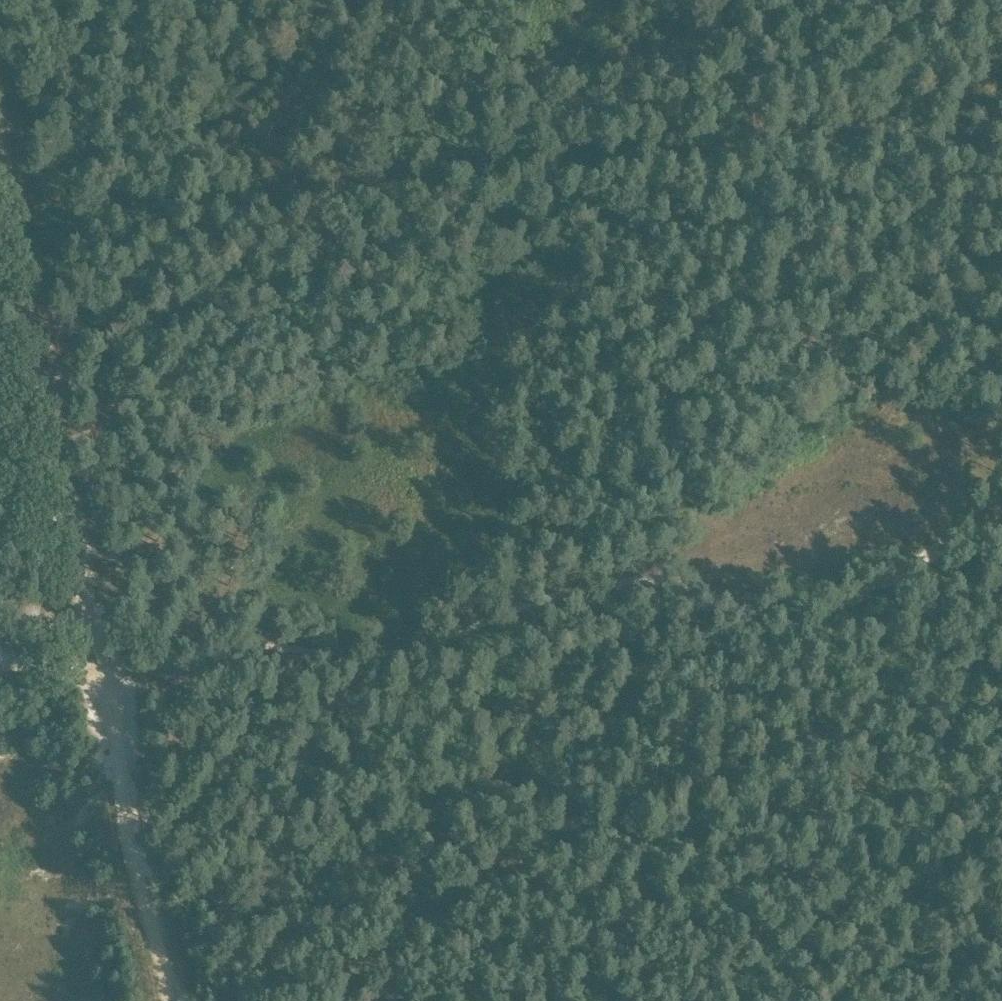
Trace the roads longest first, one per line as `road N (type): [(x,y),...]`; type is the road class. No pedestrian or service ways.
road 1 (track): [(100,669),(0,46)]
road 2 (track): [(167,1000),(140,832),(116,762),(100,669)]

